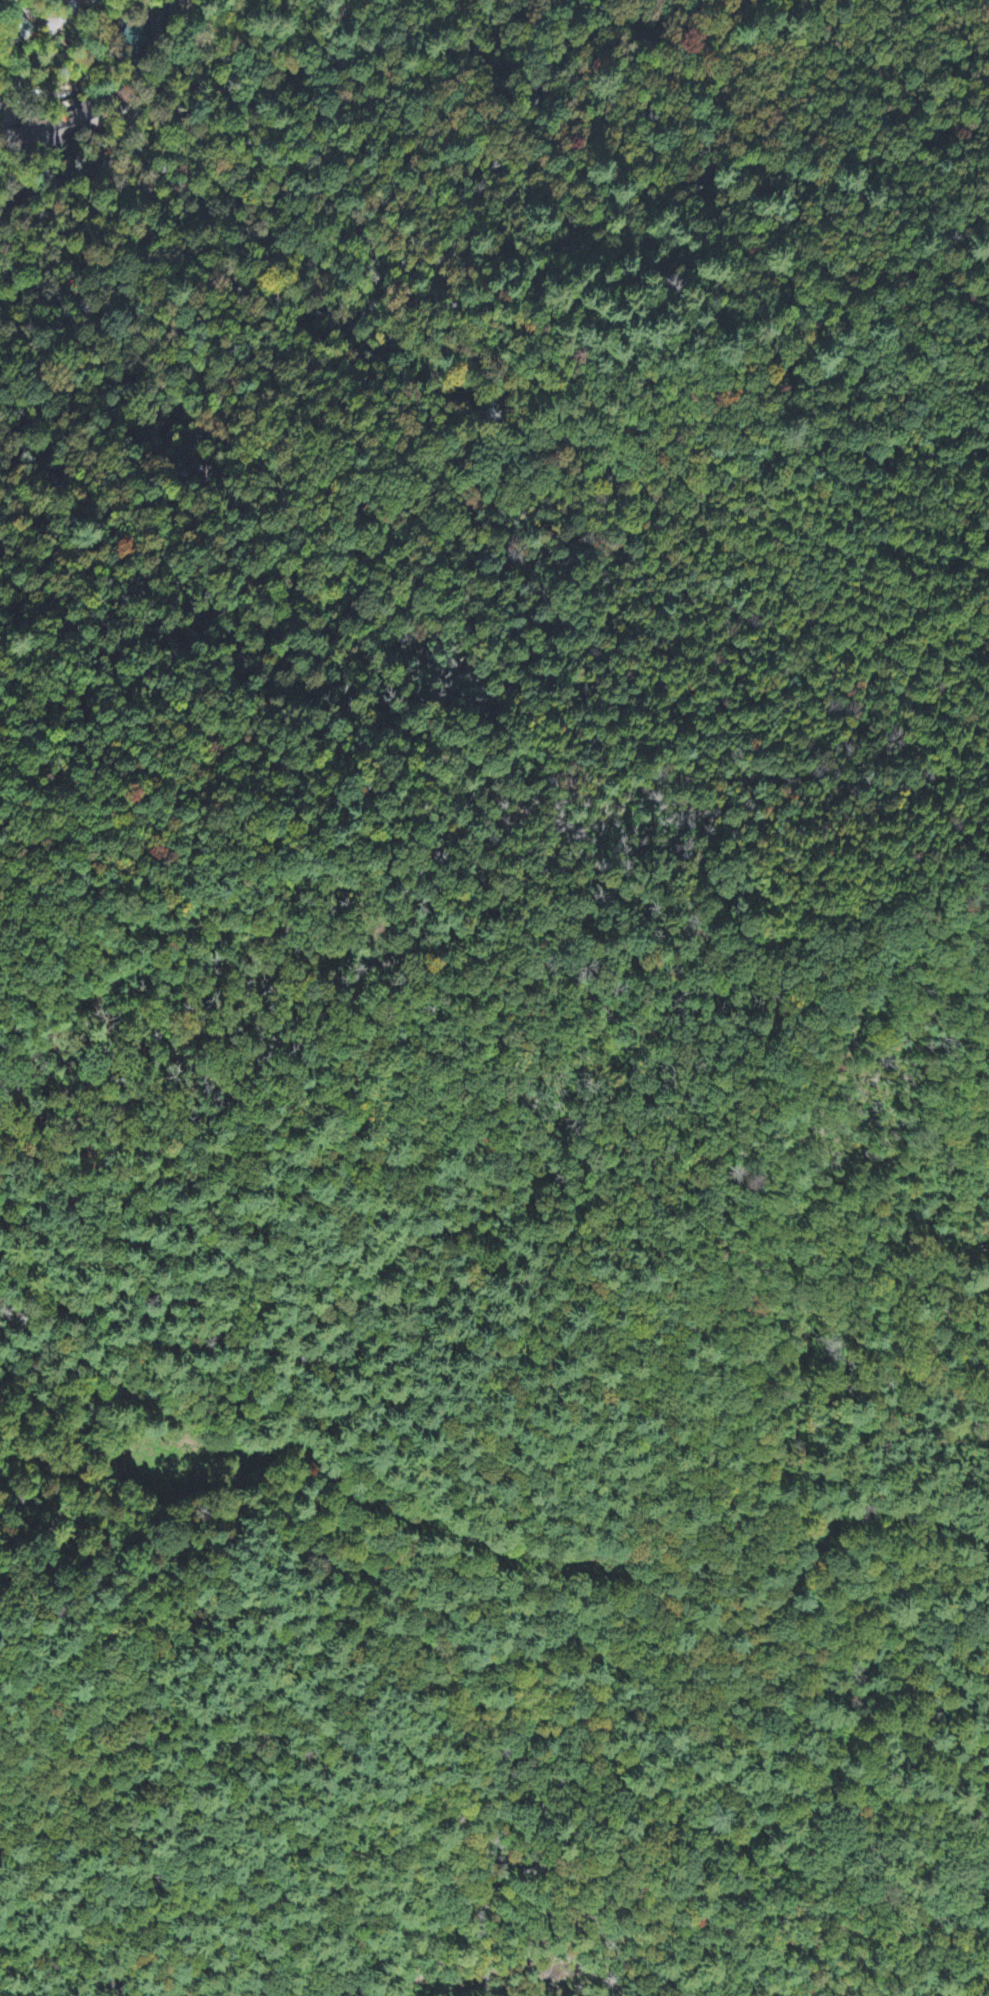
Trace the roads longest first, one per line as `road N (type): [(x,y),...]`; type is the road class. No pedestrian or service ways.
road 1 (track): [(0,1360),(212,1457),(251,1460),(293,1435),(359,1504),(410,1529),(606,1571),(685,1611),(731,1621),(776,1586),(810,1536),(836,1525),(865,1515),(955,1527),(988,1522)]
road 2 (residential): [(0,213),(93,165),(124,133),(151,85)]
road 3 (residential): [(176,34),(311,0)]

